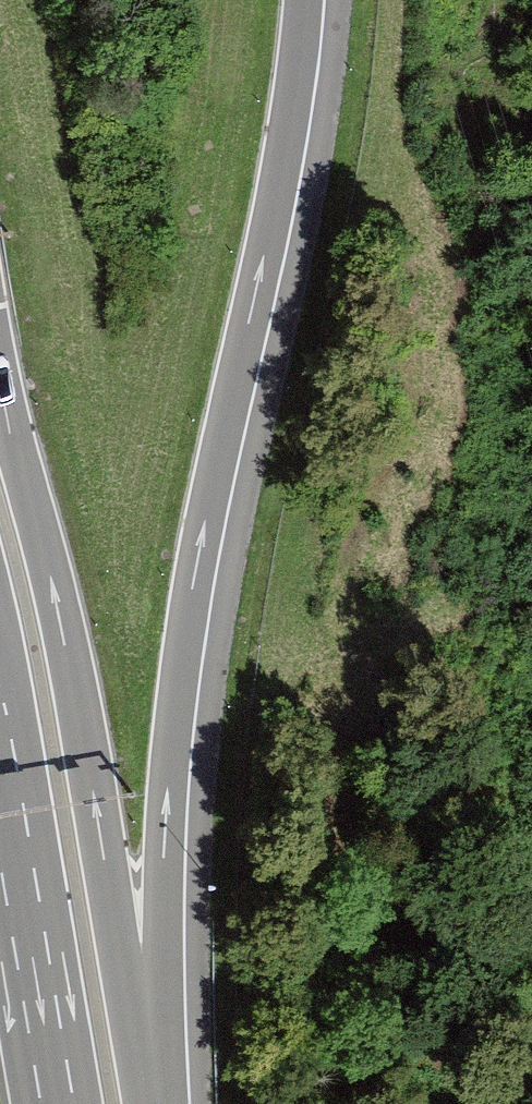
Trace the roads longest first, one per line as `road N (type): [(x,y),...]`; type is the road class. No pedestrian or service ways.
road 1 (motorway): [(158,1103),(176,713),(214,486),(282,200),(306,0)]
road 2 (trunk): [(151,1103),(75,688),(0,368)]
road 3 (trunk): [(0,699),(74,1103)]

